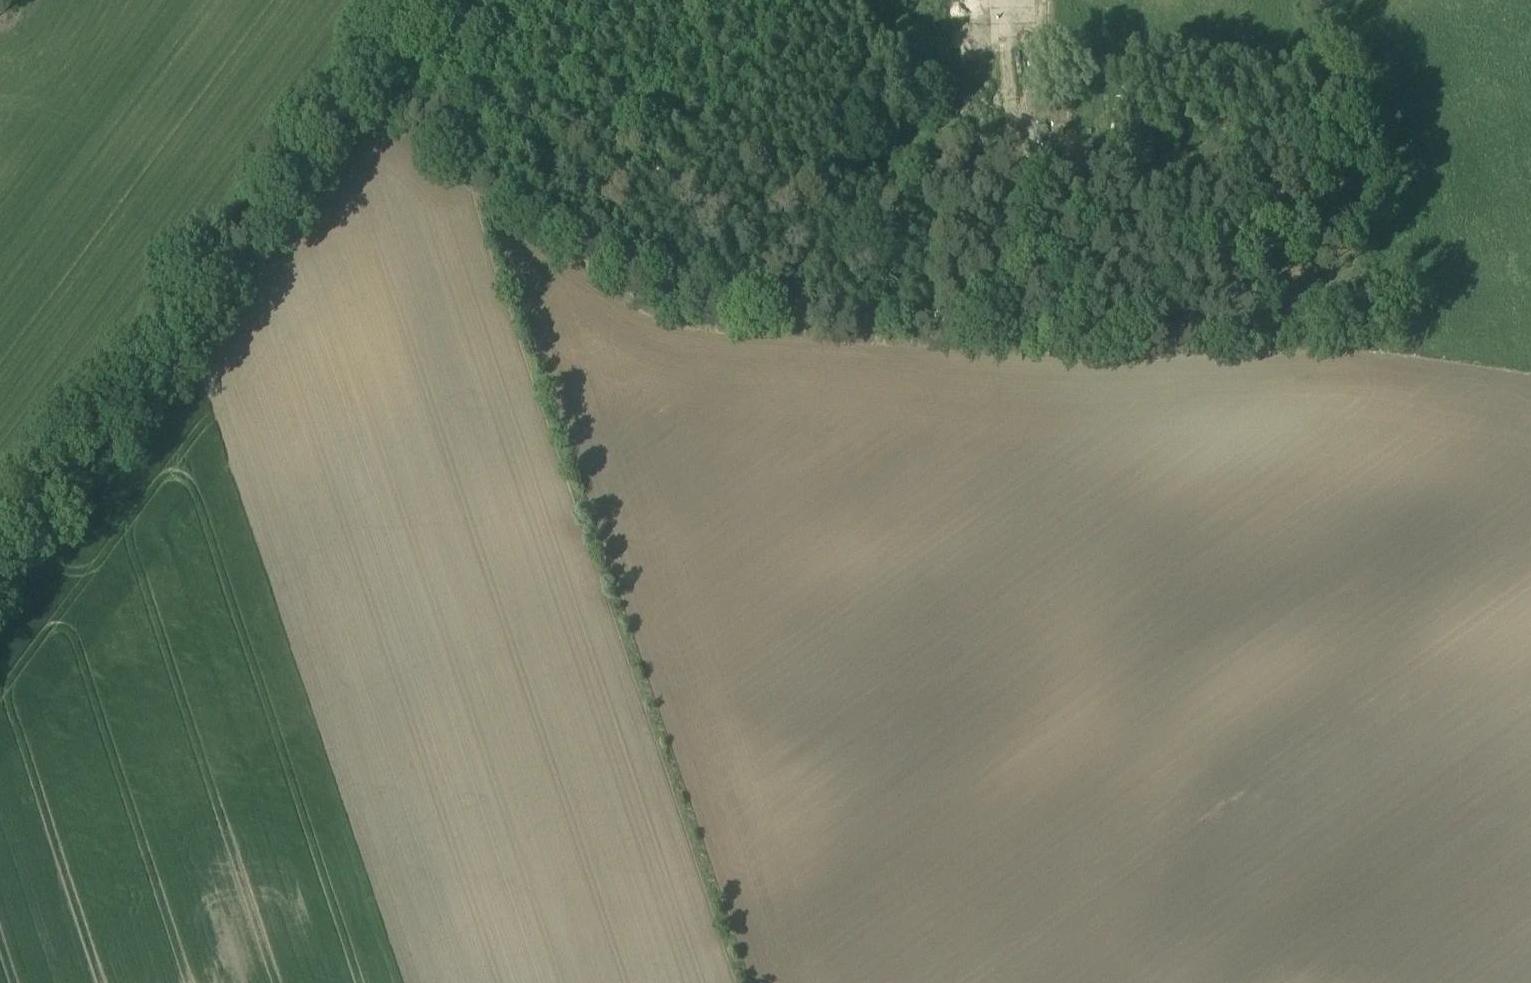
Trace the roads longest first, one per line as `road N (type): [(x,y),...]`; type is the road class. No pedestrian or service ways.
road 1 (unclassified): [(0,576),(428,0)]

